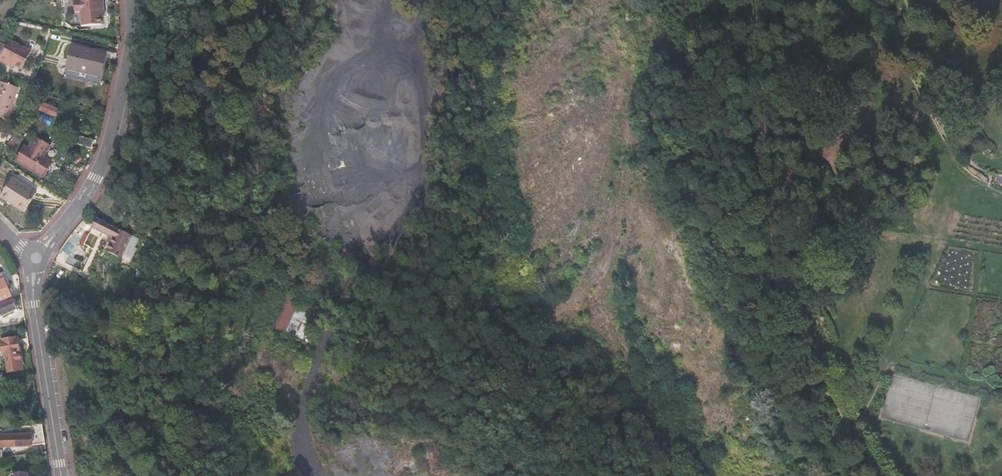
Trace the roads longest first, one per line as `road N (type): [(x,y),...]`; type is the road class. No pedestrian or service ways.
road 1 (track): [(309,475),(299,430),(304,398),(340,307),(418,192),(423,164),(413,61),(388,0)]
road 2 (residential): [(36,259),(98,180),(115,135),(133,0)]
road 3 (residential): [(36,259),(34,304),(62,475)]

